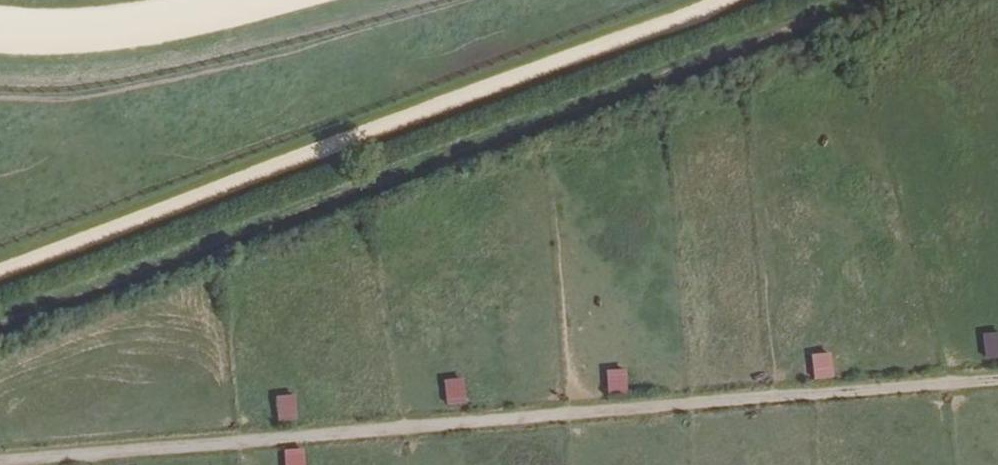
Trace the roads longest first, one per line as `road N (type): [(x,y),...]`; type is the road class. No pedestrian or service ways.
road 1 (track): [(0,458),(997,378)]
road 2 (track): [(851,0),(0,318)]
road 3 (track): [(726,0),(0,268)]

